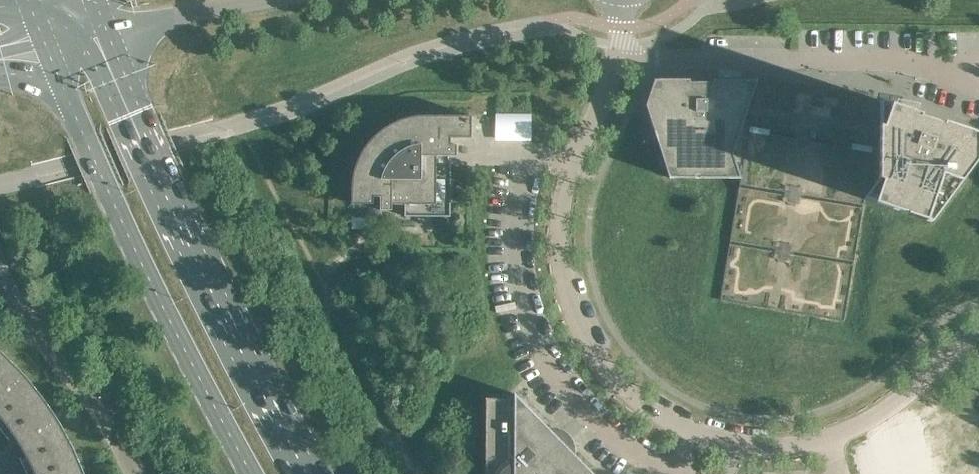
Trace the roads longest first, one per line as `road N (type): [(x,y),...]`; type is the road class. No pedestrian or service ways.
road 1 (unclassified): [(978,334),(869,425),(817,448),(691,447),(605,378),(574,323),(555,251),(571,172),(621,44),(623,0)]
road 2 (secondary): [(312,473),(161,186),(104,36)]
road 3 (secondary): [(49,51),(114,210),(252,473)]
road 4 (tertiary): [(104,36),(307,0)]

